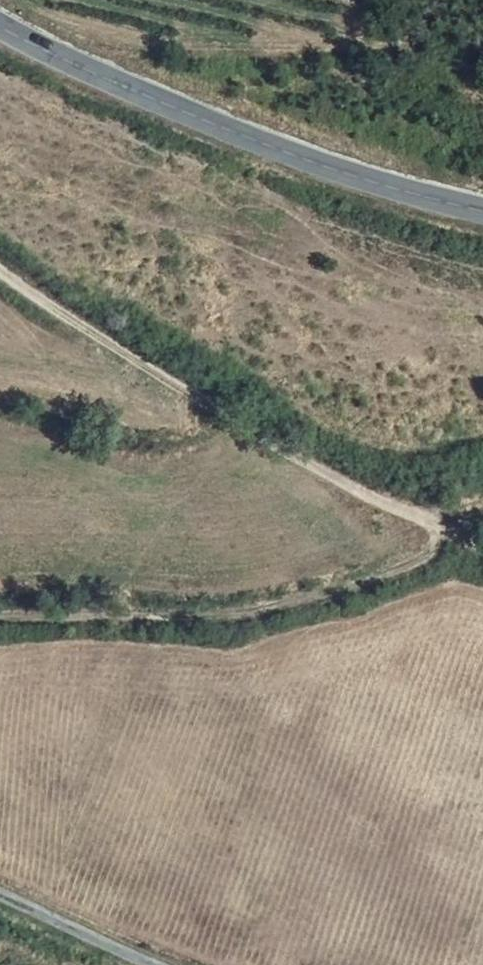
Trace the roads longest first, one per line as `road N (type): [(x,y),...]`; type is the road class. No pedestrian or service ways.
road 1 (track): [(482,551),(151,370),(0,267)]
road 2 (tertiary): [(482,212),(287,162),(0,30)]
road 3 (track): [(0,628),(247,617),(366,589),(430,557),(446,531)]
road 4 (unclassified): [(153,964),(0,909)]

